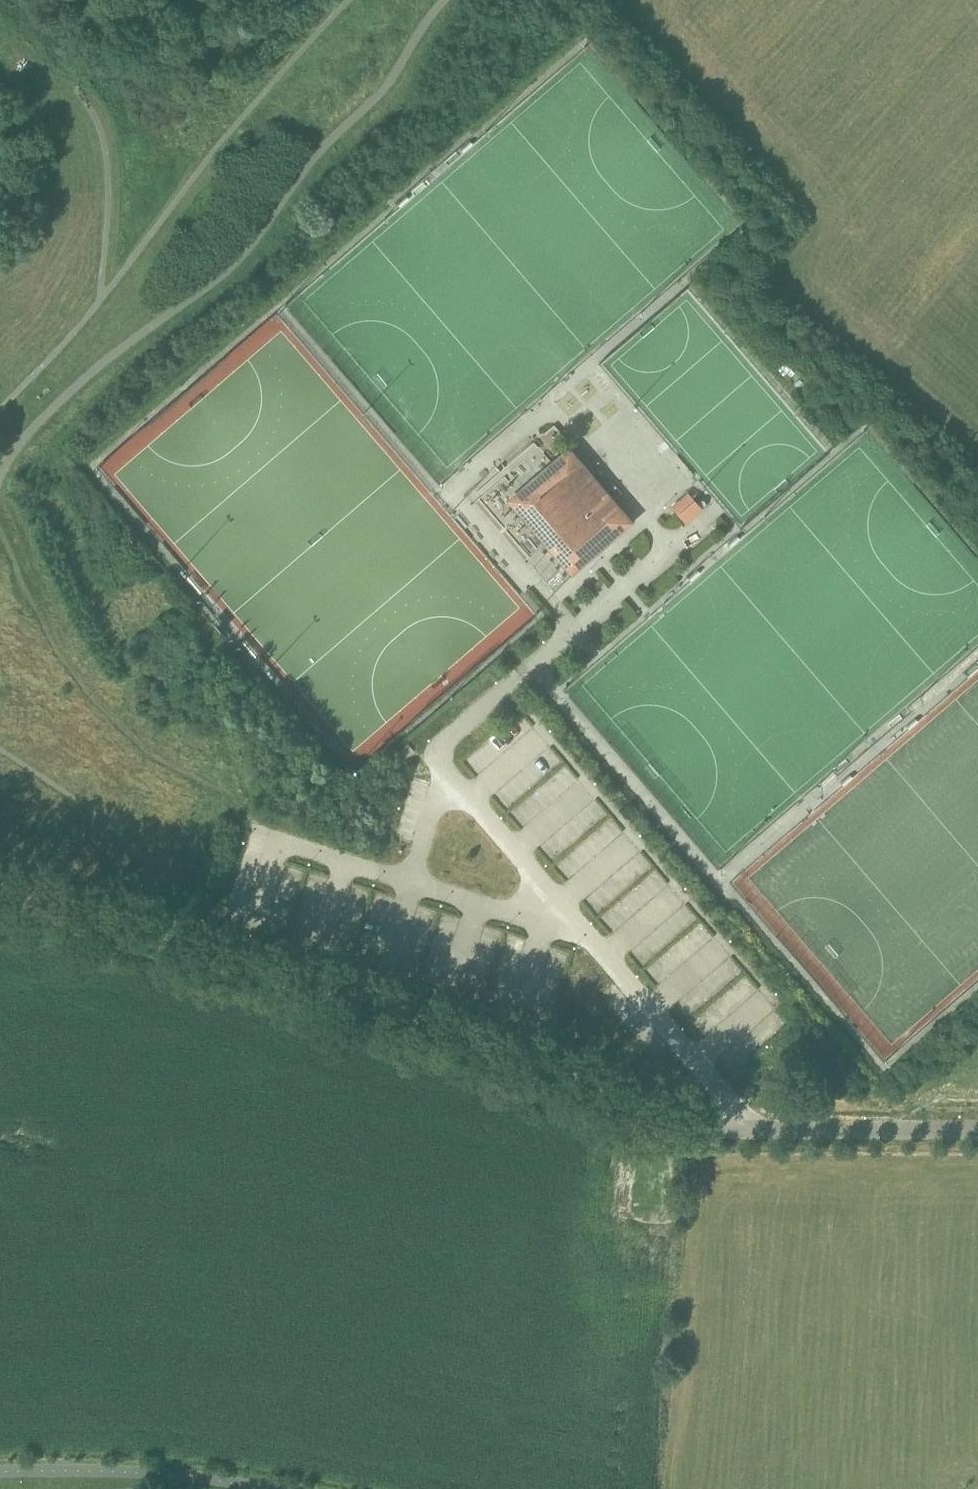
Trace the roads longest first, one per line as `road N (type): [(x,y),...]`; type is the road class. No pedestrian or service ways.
road 1 (unclassified): [(977,1130),(667,1130),(601,1082),(0,883)]

